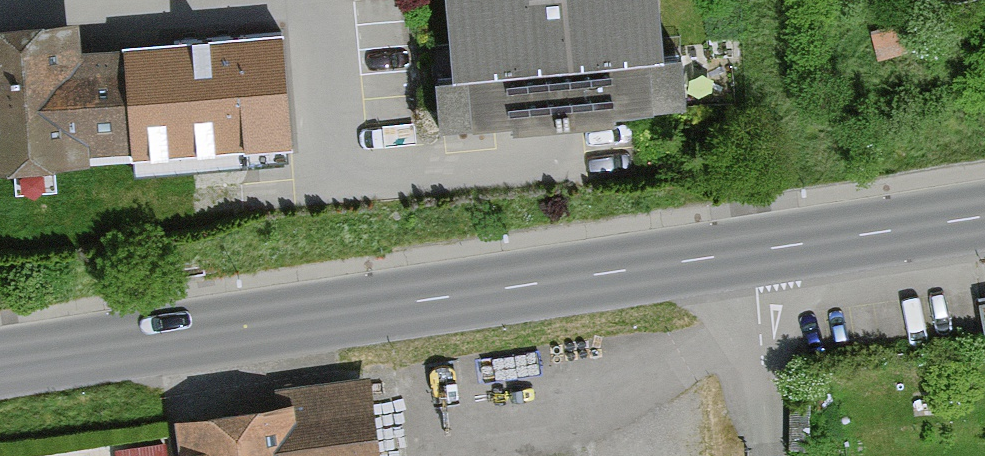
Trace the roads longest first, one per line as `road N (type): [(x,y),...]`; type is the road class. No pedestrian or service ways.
road 1 (secondary): [(752,251),(0,364)]
road 2 (residential): [(536,158),(330,175),(318,0)]
road 3 (residential): [(282,0),(0,18)]
road 4 (secondary): [(984,215),(752,251)]
road 5 (unclassified): [(752,251),(770,455)]

